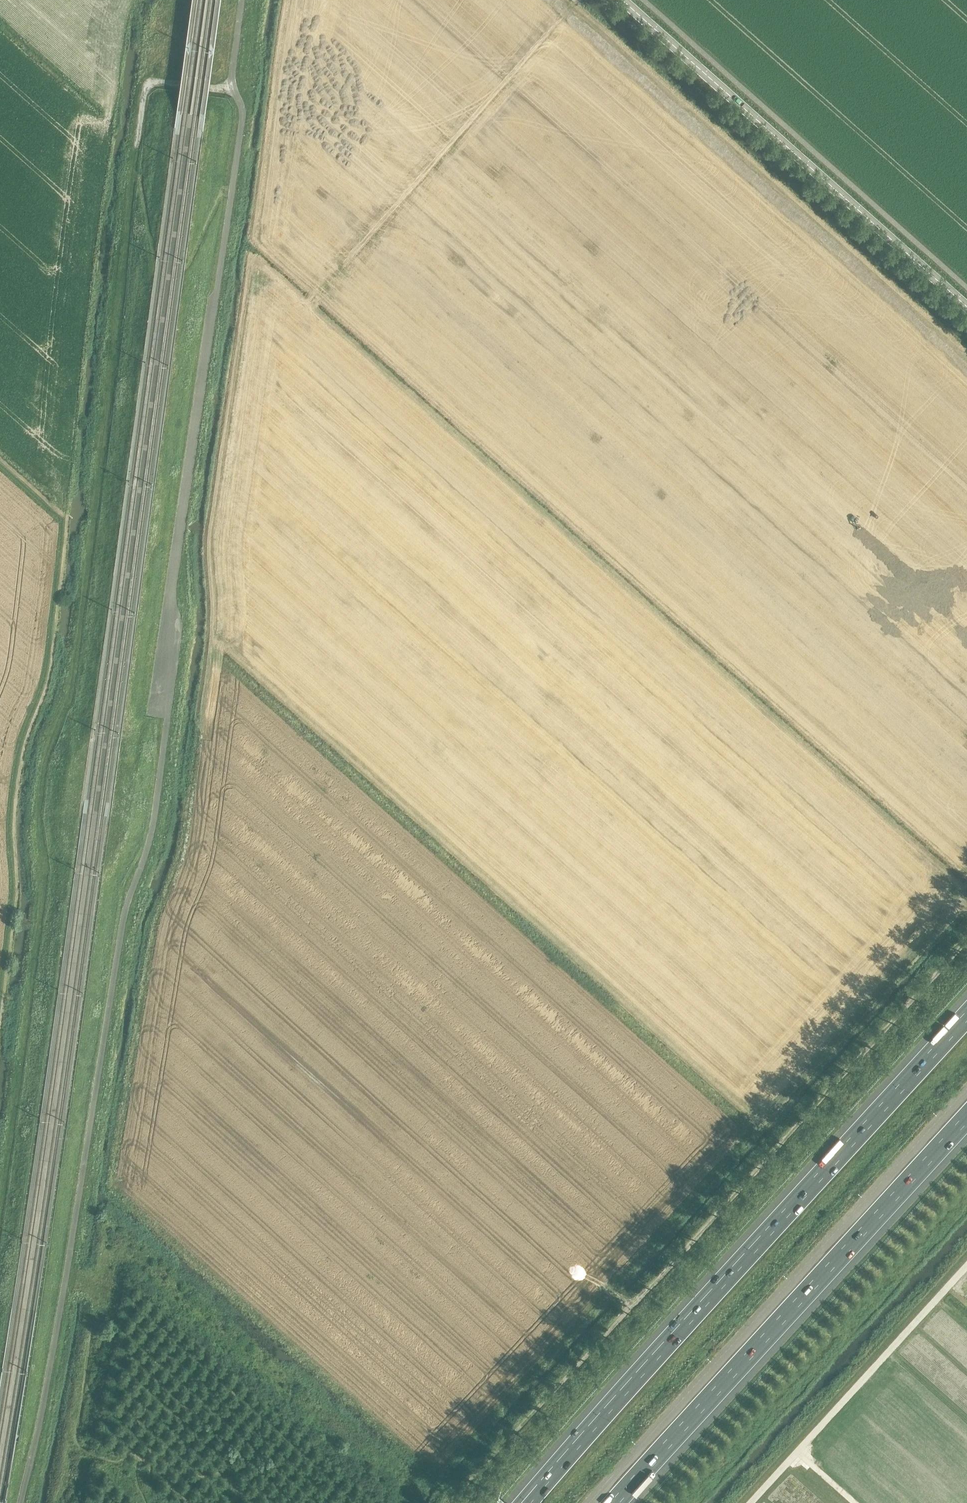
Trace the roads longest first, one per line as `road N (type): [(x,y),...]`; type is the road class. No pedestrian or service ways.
road 1 (track): [(448,1502),(966,940)]
road 2 (motorway): [(966,1015),(532,1496)]
road 3 (motorway): [(615,1502),(966,1118)]
road 4 (secondary): [(966,307),(622,0)]
road 5 (track): [(314,299),(578,0)]
road 6 (track): [(966,1268),(753,1502)]

